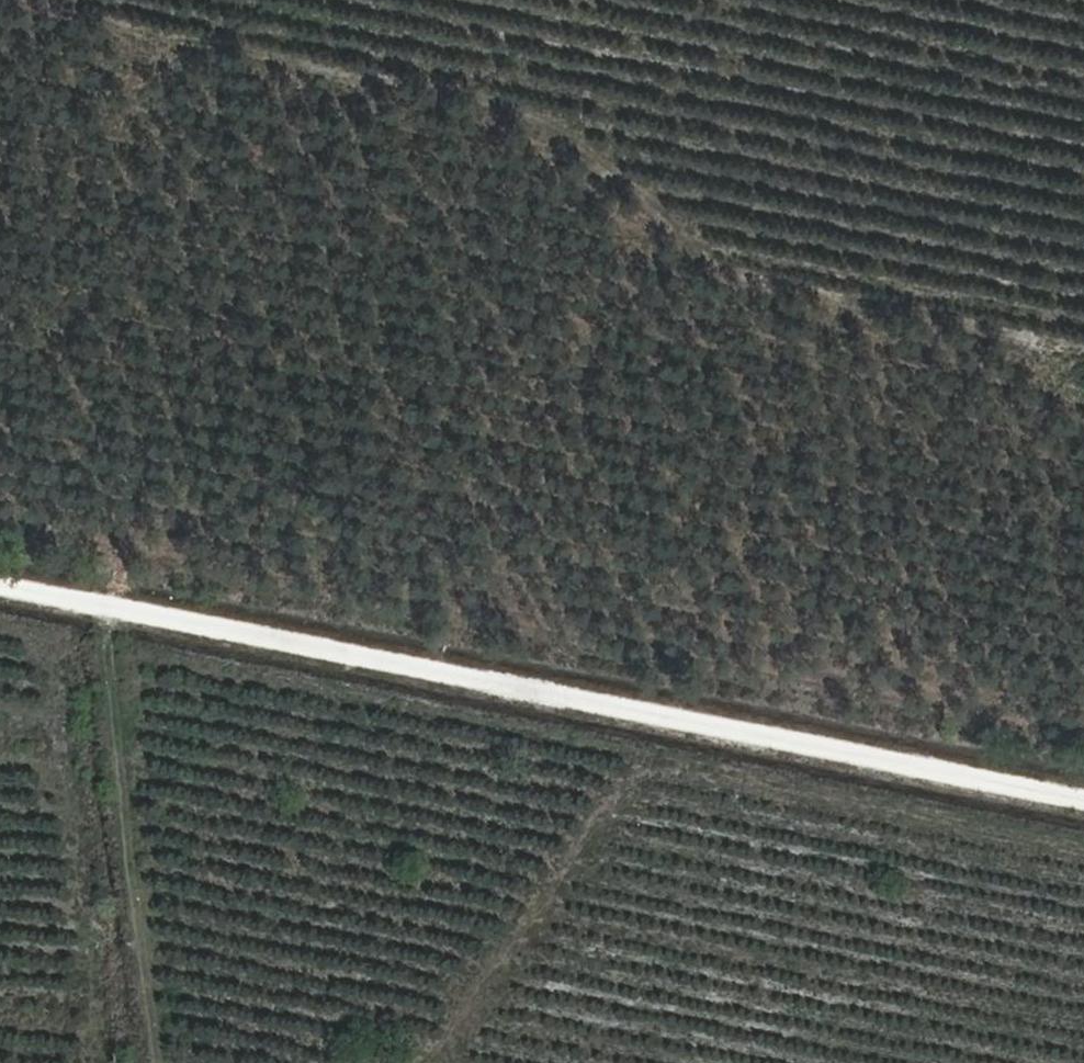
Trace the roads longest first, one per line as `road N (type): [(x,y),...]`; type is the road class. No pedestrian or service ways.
road 1 (track): [(118,612),(121,757),(161,1062)]

